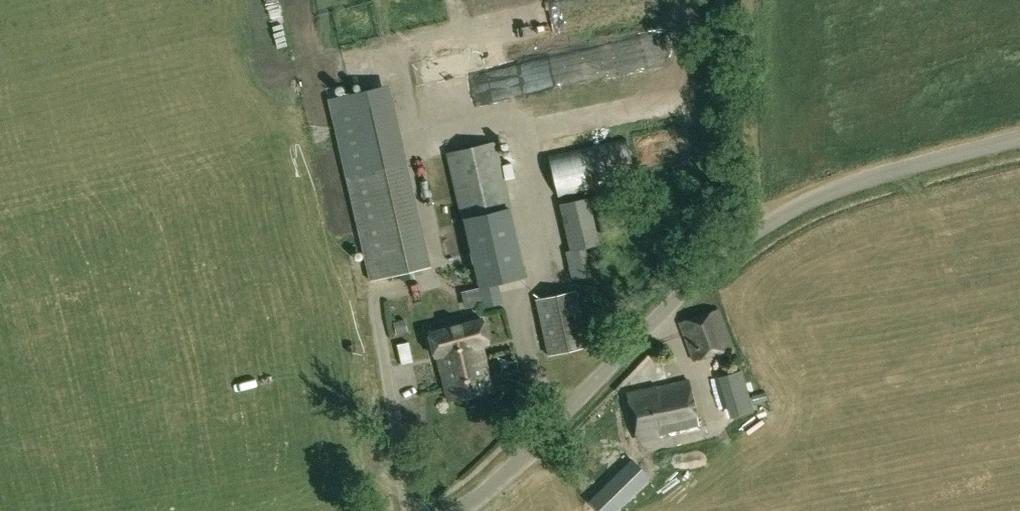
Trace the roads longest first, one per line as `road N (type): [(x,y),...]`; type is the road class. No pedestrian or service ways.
road 1 (unclassified): [(458,510),(714,261),(773,220),(842,187),(1019,142)]

